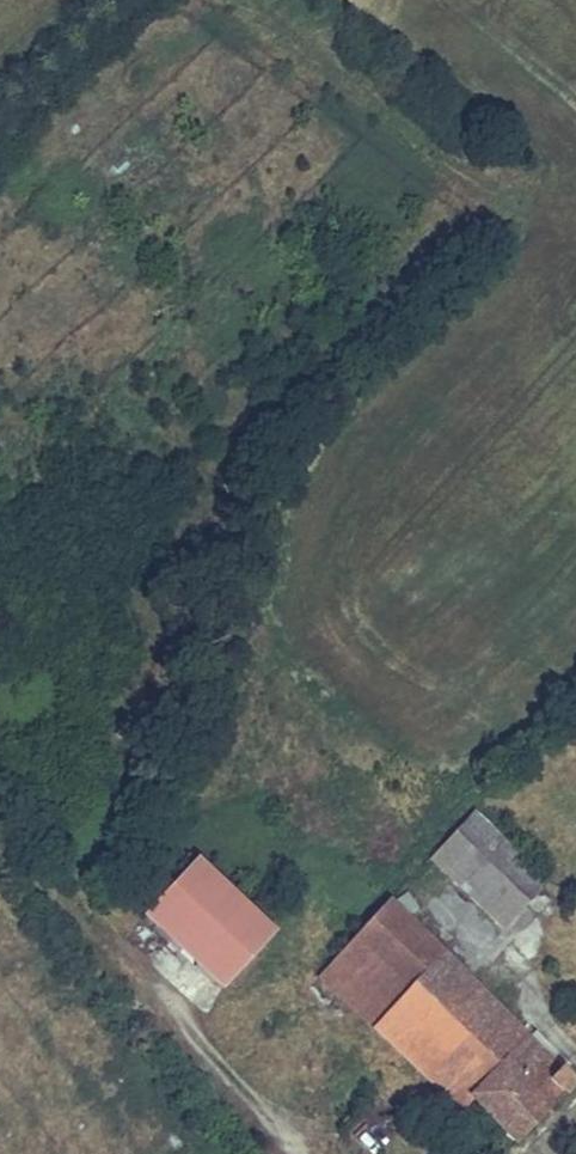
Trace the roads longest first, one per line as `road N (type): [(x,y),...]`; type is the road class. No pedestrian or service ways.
road 1 (track): [(0,818),(296,1153)]

